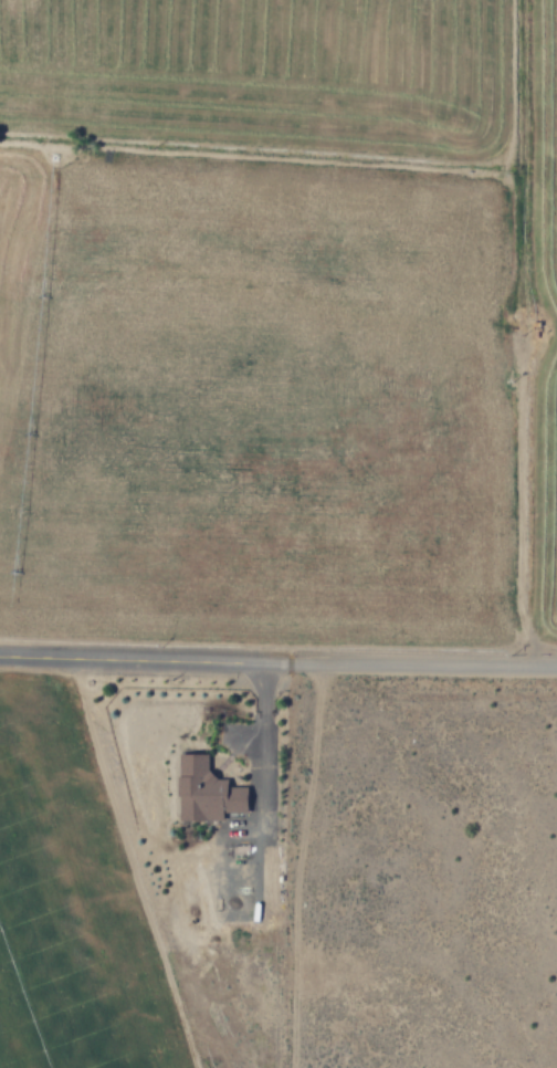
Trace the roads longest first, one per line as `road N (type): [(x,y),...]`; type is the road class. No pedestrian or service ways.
road 1 (tertiary): [(243,656),(556,659)]
road 2 (tertiary): [(0,653),(243,656)]

